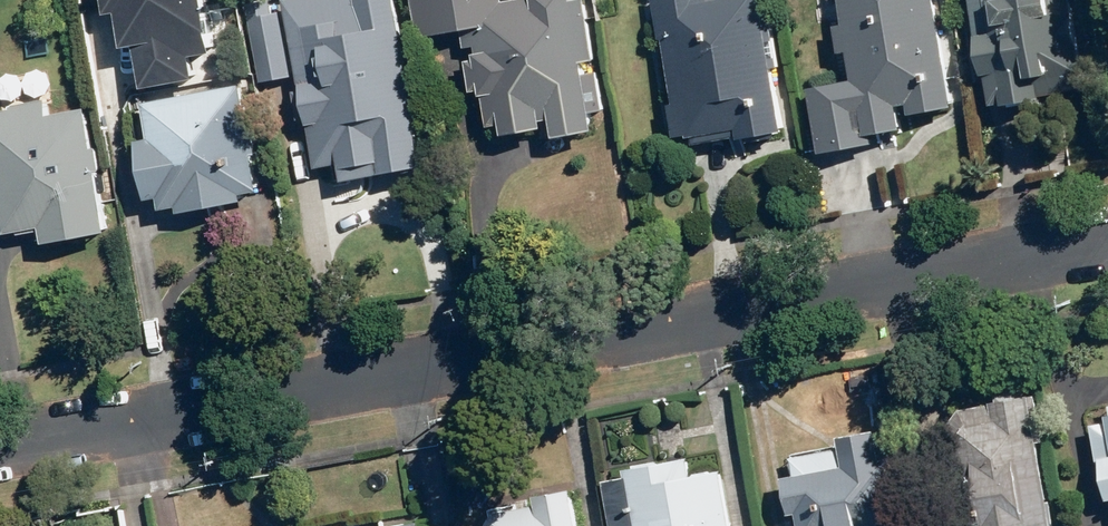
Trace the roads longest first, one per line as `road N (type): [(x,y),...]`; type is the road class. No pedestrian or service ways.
road 1 (residential): [(0,443),(1107,240)]

